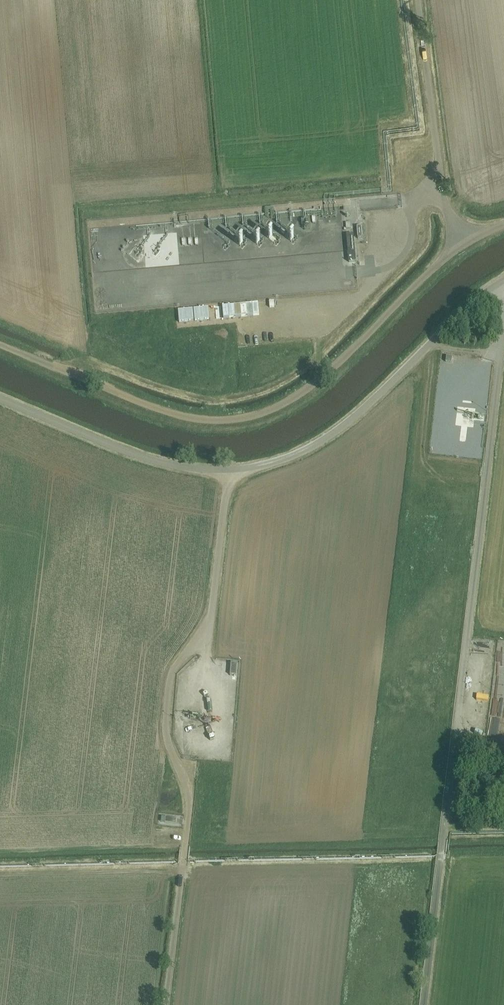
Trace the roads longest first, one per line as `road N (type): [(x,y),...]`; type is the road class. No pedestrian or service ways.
road 1 (track): [(503,305),(424,1004)]
road 2 (track): [(228,472),(211,622),(174,669),(168,690),(165,734),(187,782),(188,809),(169,1004)]
road 3 (unclassified): [(464,245),(318,381),(250,416),(203,420),(164,411),(0,344)]
road 4 (unclassified): [(464,245),(442,185),(418,0)]

